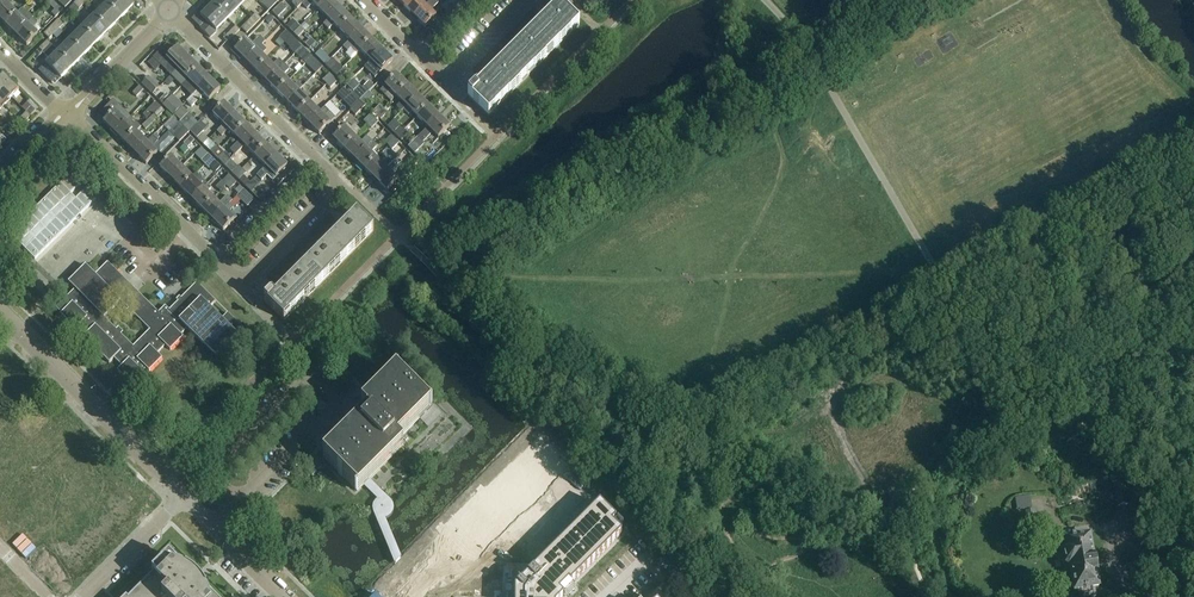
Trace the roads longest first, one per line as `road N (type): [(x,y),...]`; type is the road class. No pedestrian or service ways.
road 1 (unclassified): [(0,312),(185,495)]
road 2 (residential): [(316,156),(343,183),(242,285),(215,258)]
road 3 (residential): [(339,401),(311,373),(212,472),(238,502)]
road 4 (residential): [(215,258),(66,113)]
road 5 (residential): [(169,11),(316,156)]
road 6 (residential): [(525,0),(444,81),(416,55)]
road 7 (residential): [(169,11),(66,113)]
road 8 (residential): [(316,156),(215,258)]
road 9 (residential): [(185,495),(84,596)]
road 10 (residential): [(238,502),(339,401)]

